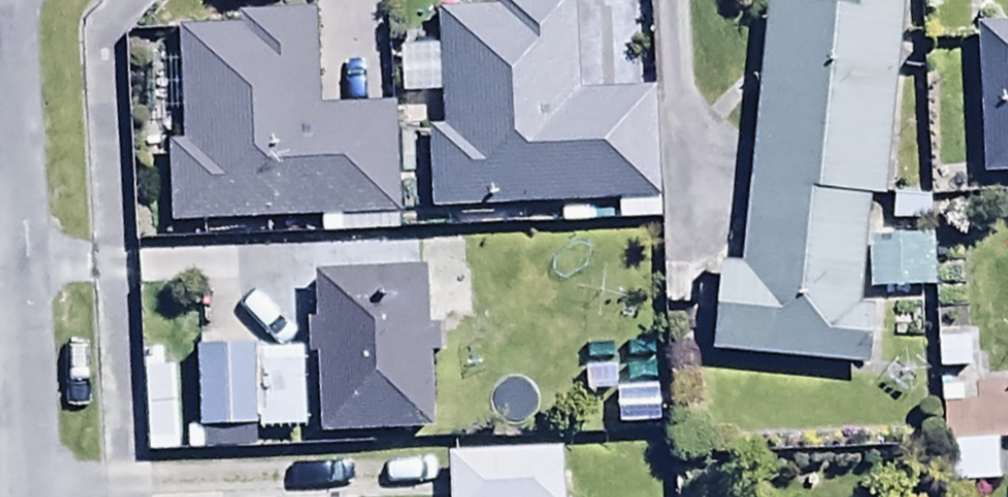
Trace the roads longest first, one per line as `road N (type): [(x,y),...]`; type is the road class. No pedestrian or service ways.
road 1 (residential): [(0,34),(23,496)]

